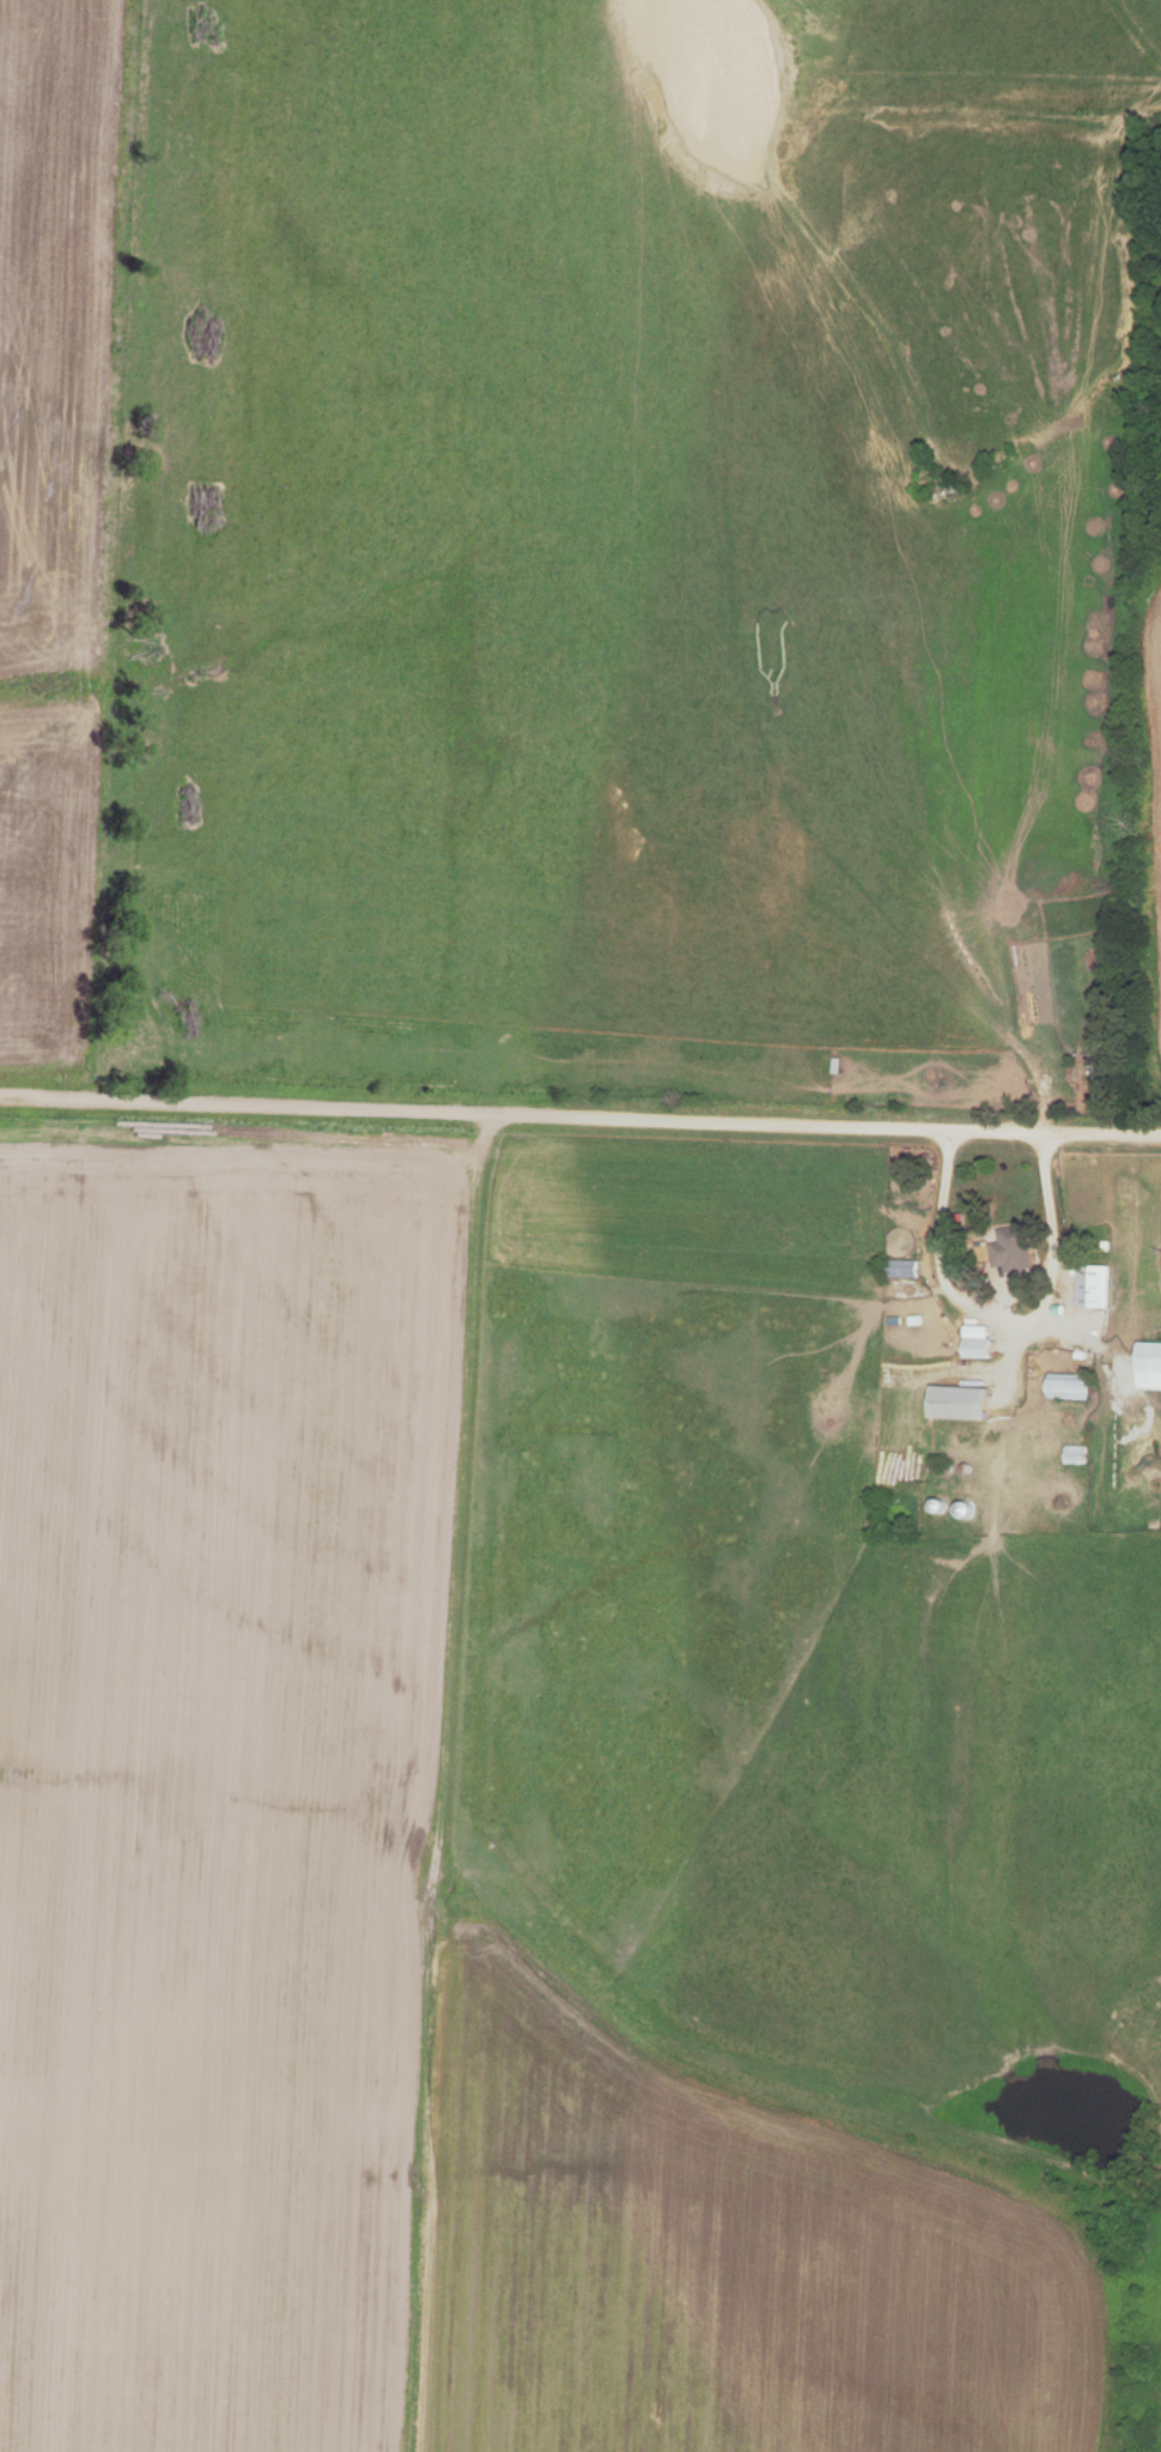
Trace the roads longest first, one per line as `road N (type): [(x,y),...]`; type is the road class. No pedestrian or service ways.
road 1 (residential): [(0,1098),(1160,1135)]

